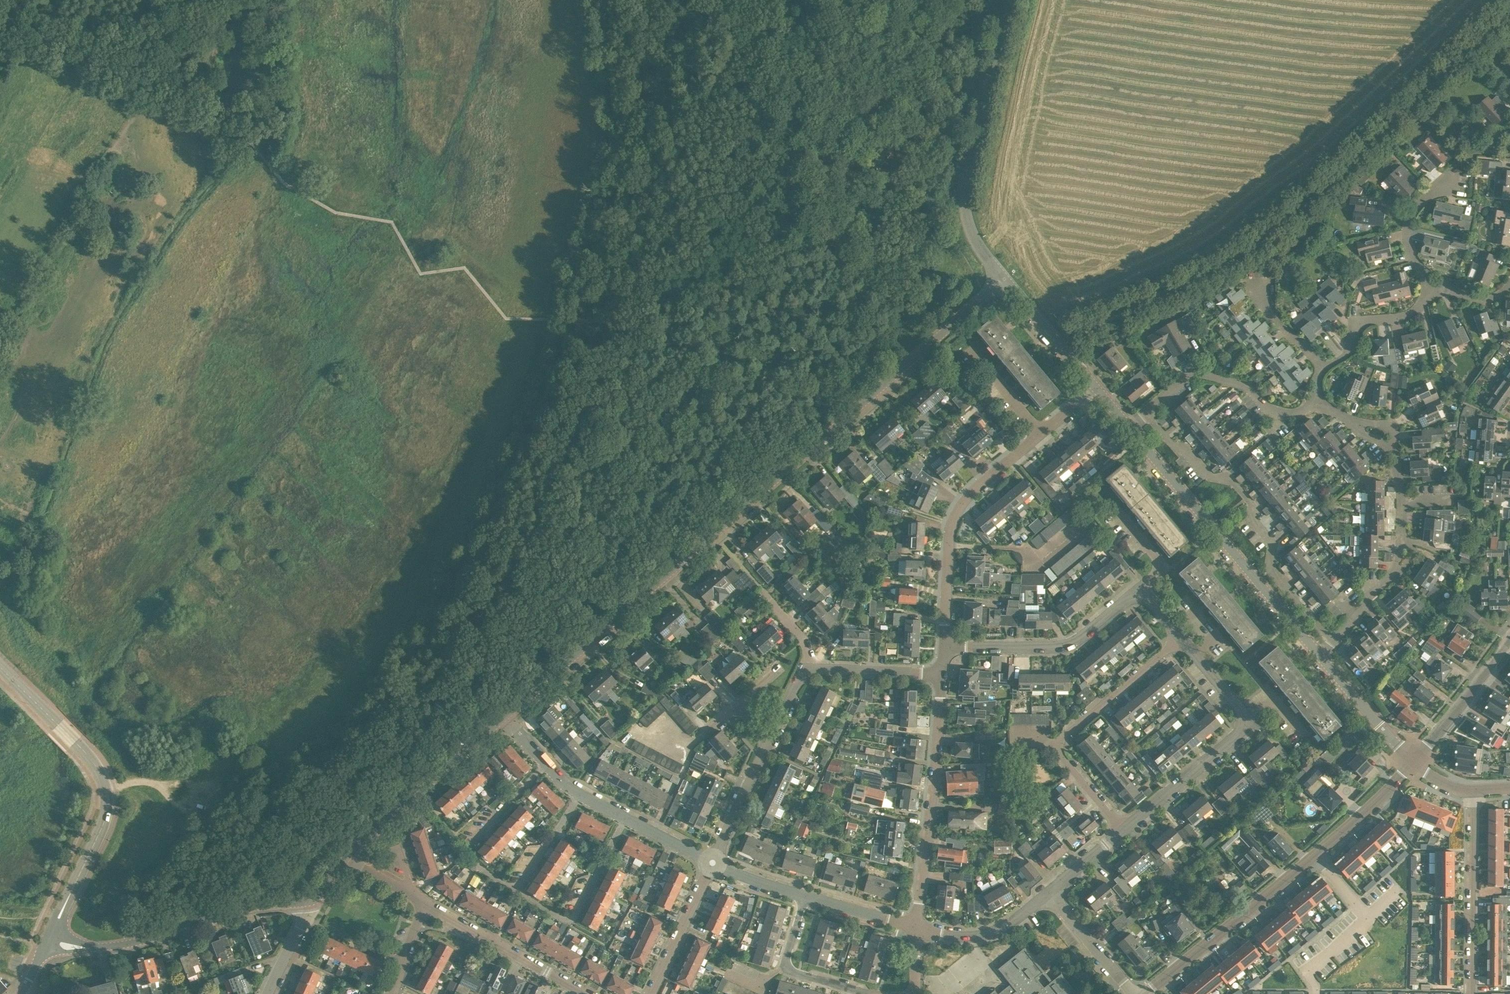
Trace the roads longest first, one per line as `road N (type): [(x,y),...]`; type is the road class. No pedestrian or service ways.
road 1 (residential): [(505,716),(1005,280)]
road 2 (tertiary): [(1144,993),(1358,818),(1413,761)]
road 3 (unclassified): [(46,950),(104,824),(105,787),(87,754),(0,667)]
road 4 (residential): [(1337,640),(1318,629),(1271,569),(1272,543),(1234,483),(1209,476),(1145,411)]
road 5 (tertiary): [(1320,656),(1128,426)]
road 6 (tertiary): [(1005,280),(976,241),(964,193),(1008,0)]
road 7 (residential): [(1180,638),(1139,590),(1069,644),(943,646)]
road 8 (residential): [(1122,831),(1245,722),(1180,638)]
road 9 (residential): [(1122,831),(1058,745),(1180,638)]
road 10 (unclassified): [(46,950),(118,945),(233,910),(307,902)]
road 11 (residential): [(915,927),(941,674)]
road 12 (residential): [(943,646),(953,521),(973,490),(1039,434)]
road 13 (residential): [(347,857),(505,716)]
road 14 (residential): [(1471,993),(1472,791)]
road 15 (residential): [(1145,411),(1190,374),(1251,388),(1269,409),(1296,414),(1312,398)]
road 16 (residential): [(586,993),(424,903)]
road 17 (residential): [(515,892),(470,861),(468,850),(546,764)]
road 18 (residential): [(515,892),(569,920),(626,818)]
road 19 (residential): [(874,993),(787,965),(804,895)]
road 20 (tertiary): [(1413,761),(1509,640)]
road 21 (residential): [(1436,294),(1408,247),(1407,230),(1411,214),(1447,185),(1449,172)]
road 22 (residential): [(915,927),(983,935),(1048,892)]
road 23 (residential): [(650,993),(712,863)]
road 24 (residential): [(1325,370),(1346,355),(1365,322),(1410,316),(1436,294)]
road 25 (tertiary): [(1413,761),(1320,656)]
road 26 (tertiary): [(1095,387),(1005,280)]
road 27 (residential): [(712,863),(769,740)]
road 28 (unclassified): [(1135,993),(1048,892)]
road 29 (residential): [(809,672),(941,674)]

